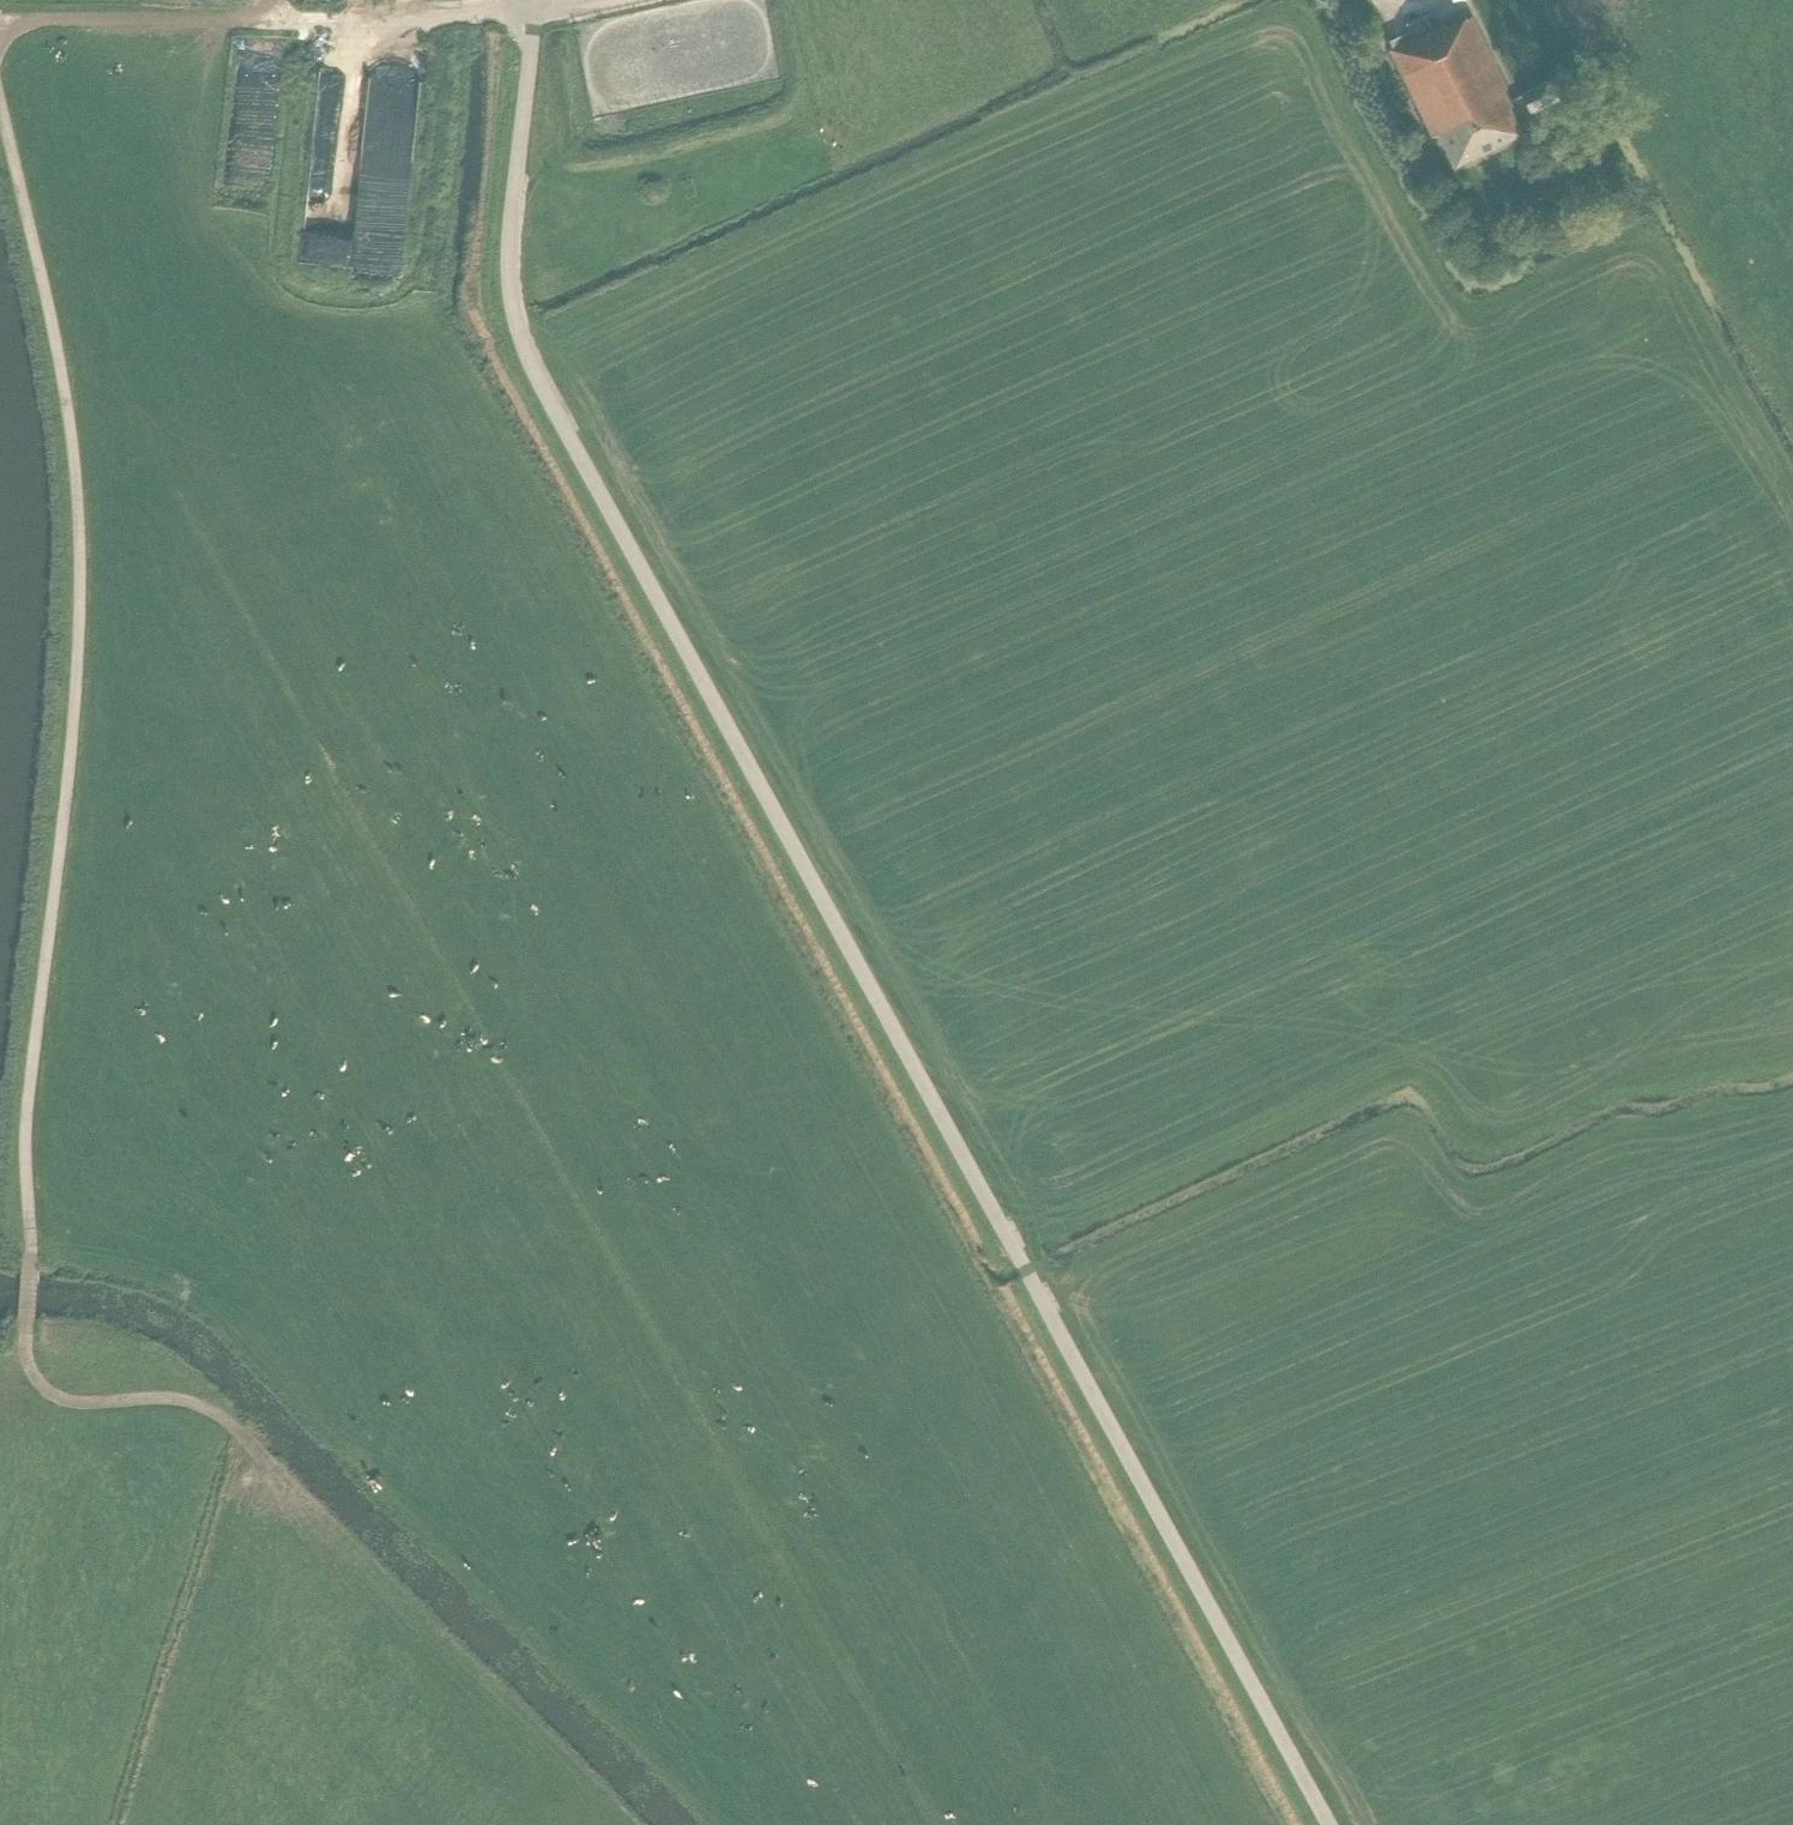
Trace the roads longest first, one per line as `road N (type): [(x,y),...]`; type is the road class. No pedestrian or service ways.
road 1 (unclassified): [(1336,1824),(573,437),(523,324),(515,235),(545,0)]
road 2 (track): [(0,118),(58,382),(74,520),(78,661),(29,1167),(30,1362),(62,1401),(192,1405),(222,1416),(255,1445)]
road 3 (track): [(544,12),(29,26),(0,40)]

